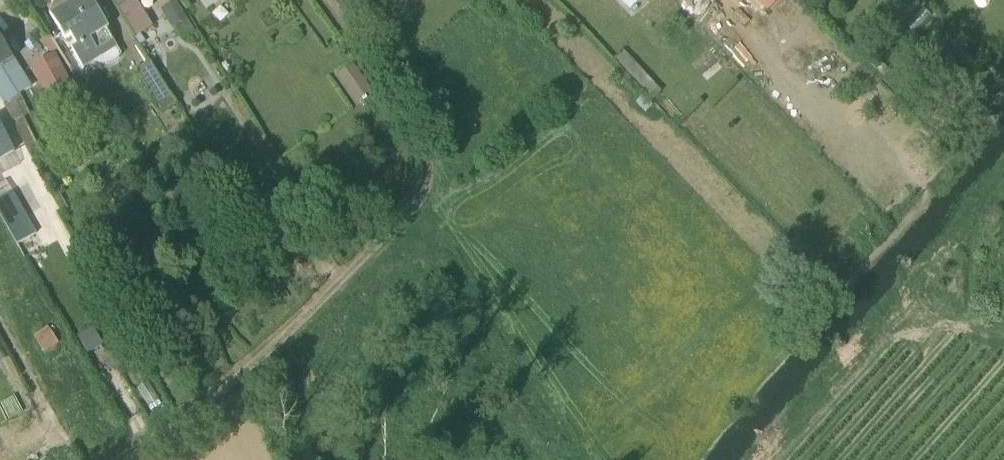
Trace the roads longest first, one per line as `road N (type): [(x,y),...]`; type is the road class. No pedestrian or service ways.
road 1 (track): [(108,459),(232,385),(424,190),(418,133),(320,0)]

